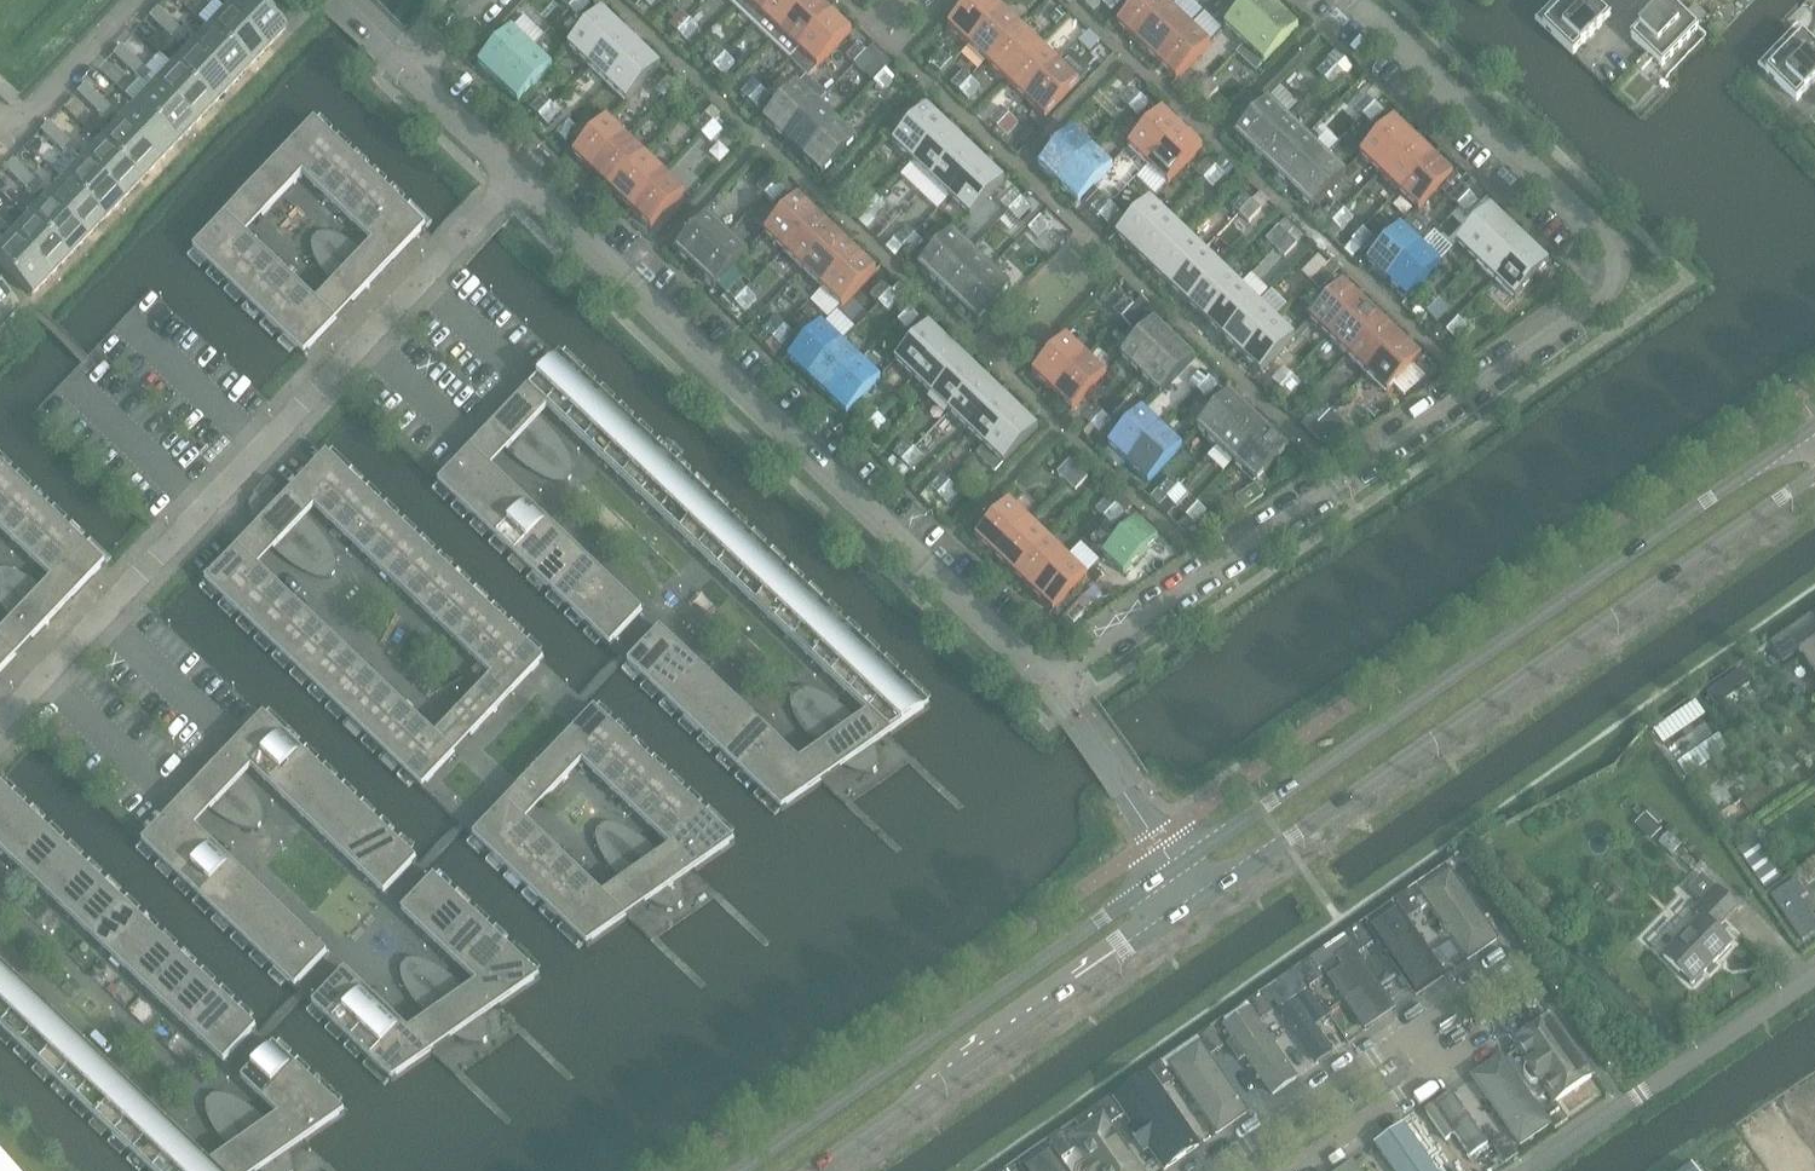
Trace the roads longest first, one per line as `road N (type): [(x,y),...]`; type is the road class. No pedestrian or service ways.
road 1 (residential): [(1047,684),(1477,386),(1608,292),(1619,273),(1611,235),(1360,0)]
road 2 (secondary): [(1814,423),(1175,869)]
road 3 (secondary): [(1200,903),(1814,476)]
road 4 (residential): [(1047,684),(515,171)]
road 5 (secondary): [(1175,869),(740,1170)]
road 6 (secondary): [(809,1170),(1200,903)]
road 7 (residential): [(95,621),(365,332)]
road 8 (residential): [(1533,1170),(1814,976)]
road 9 (residential): [(1417,1027),(1212,1170)]
road 10 (residential): [(1047,684),(1175,869)]
road 11 (residential): [(95,621),(228,753)]
road 12 (residential): [(44,675),(183,800)]
road 13 (residential): [(1297,1170),(1445,1068)]
road 14 (residential): [(15,129),(140,0)]
road 15 (residential): [(420,274),(516,370),(524,394)]
road 16 (residential): [(365,332),(479,441)]
road 17 (residential): [(515,171),(413,70)]
road 18 (residential): [(420,274),(515,171)]

